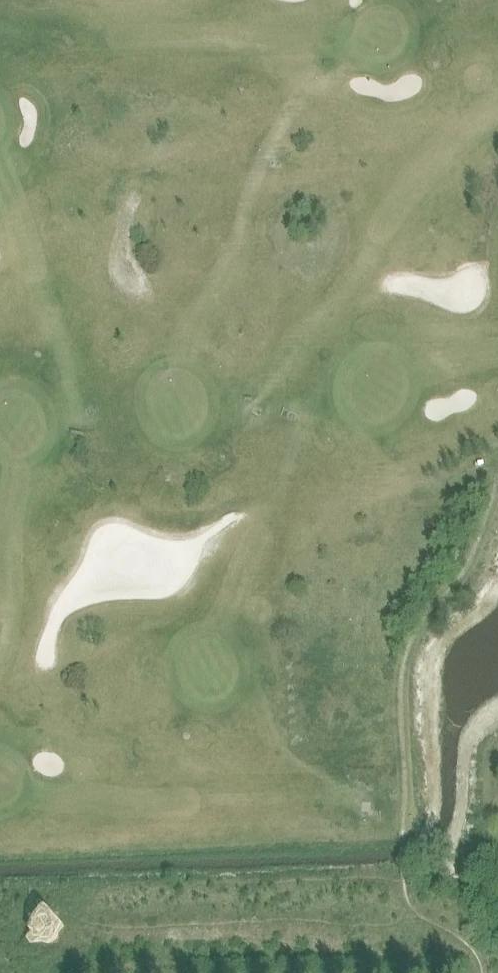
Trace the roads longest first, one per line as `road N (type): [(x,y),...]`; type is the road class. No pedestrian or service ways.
road 1 (track): [(484,972),(466,937),(410,906),(399,702),(407,647),(462,573),(497,478)]

